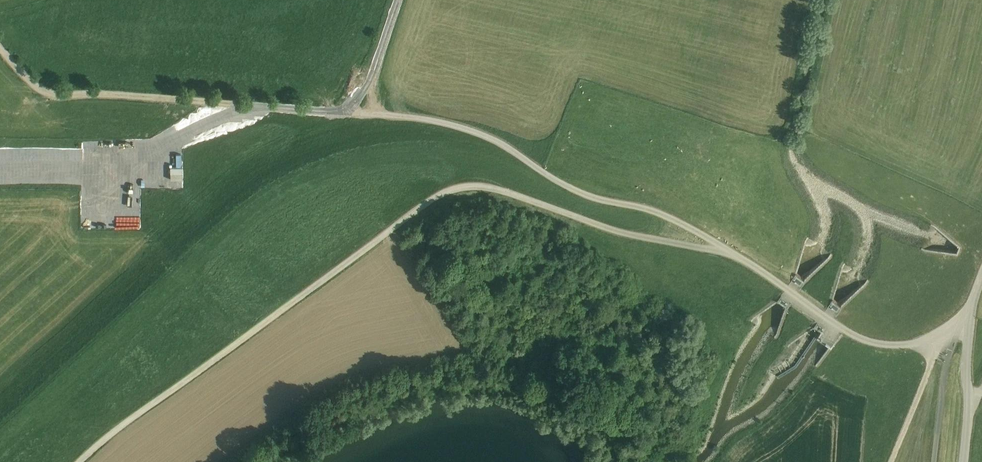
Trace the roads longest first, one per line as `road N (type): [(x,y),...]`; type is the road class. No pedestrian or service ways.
road 1 (unclassified): [(80,461),(422,206),(462,188),(610,229),(729,248),(871,339),(932,336),(961,320),(980,280)]
road 2 (track): [(499,140),(417,118),(48,94),(0,47)]
road 3 (track): [(499,140),(578,190),(658,208),(729,248)]
road 4 (unclassified): [(963,461),(968,329),(980,280)]
road 5 (track): [(961,320),(931,361),(890,461)]

